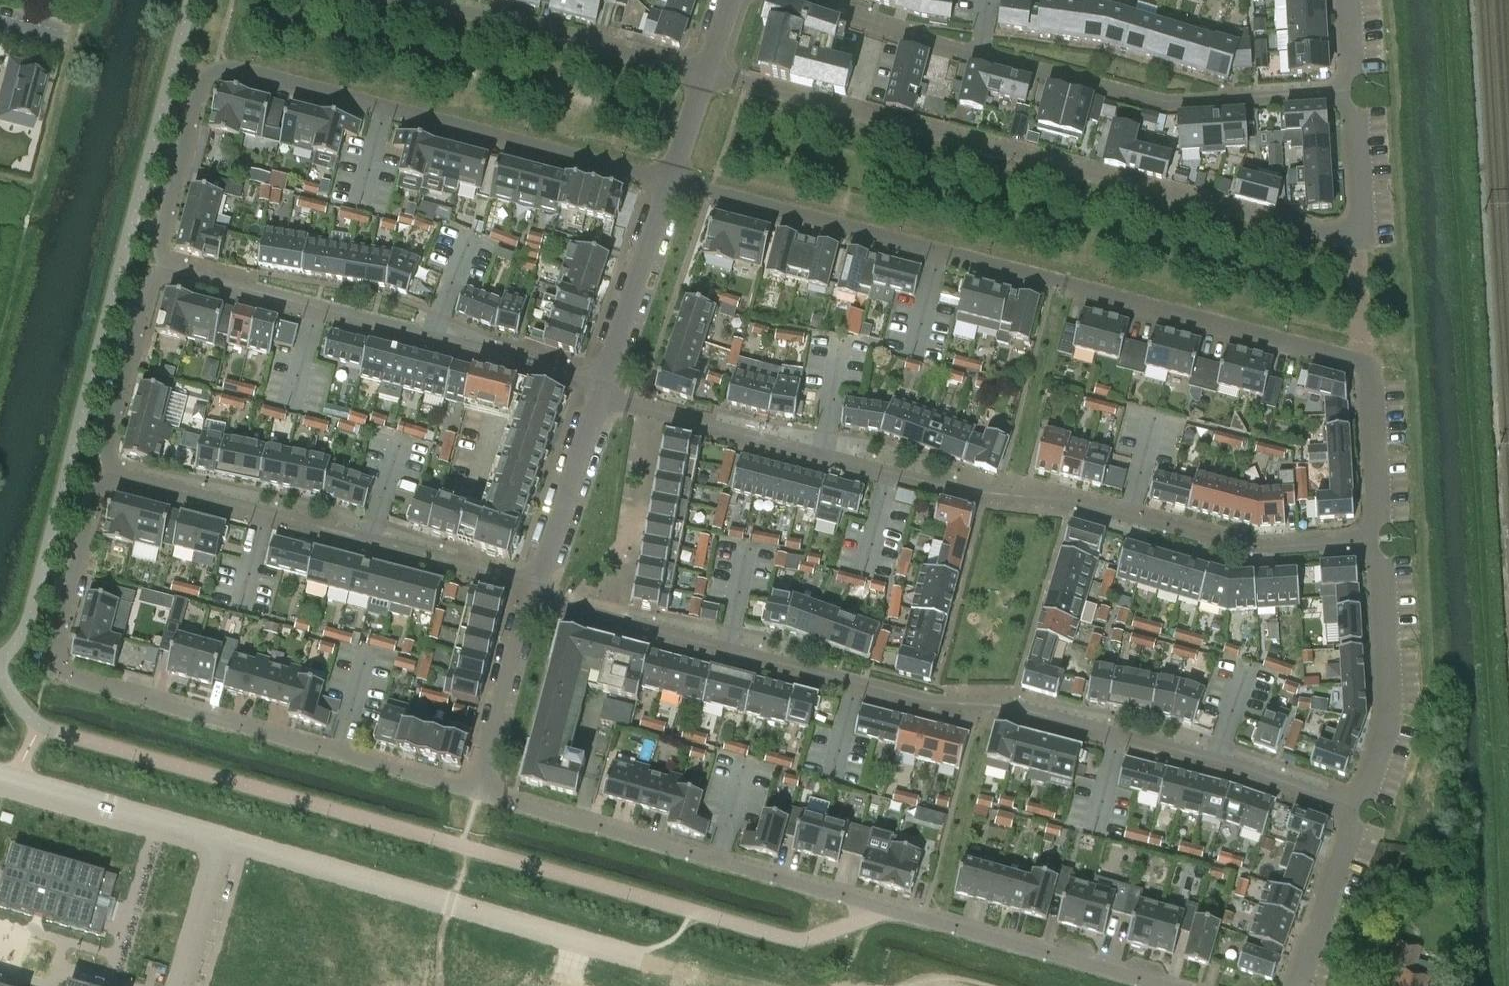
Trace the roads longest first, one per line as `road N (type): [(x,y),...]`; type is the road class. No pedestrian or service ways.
road 1 (residential): [(532,589),(556,603),(931,706),(1041,714),(1360,808)]
road 2 (residential): [(1378,541),(1249,550),(1129,512),(888,473),(599,389)]
road 3 (residential): [(674,181),(1362,362)]
road 4 (residential): [(1161,985),(480,792)]
road 5 (residential): [(674,181),(218,66),(208,70),(157,265)]
road 6 (residential): [(1355,235),(709,74)]
road 7 (residential): [(106,469),(52,675),(480,792)]
road 8 (residential): [(804,0),(980,56),(1167,99),(1335,91)]
road 9 (residential): [(157,265),(431,335),(599,389)]
road 10 (residential): [(532,589),(106,469)]
road 11 (residential): [(225,840),(633,955)]
road 12 (residential): [(709,74),(428,0)]
road 13 (residential): [(1378,541),(1388,714),(1360,808)]
road 14 (residential): [(0,776),(225,840)]
road 15 (residential): [(674,181),(599,389)]
road 16 (residential): [(599,389),(532,589)]
road 17 (residential): [(106,469),(157,265)]
road 18 (residential): [(480,792),(532,589)]
road 19 (residential): [(1360,808),(1297,985)]
road 20 (residential): [(1362,362),(1371,382),(1378,541)]
road 21 (residential): [(1335,91),(1357,127),(1362,225),(1355,235)]
road 22 (residential): [(184,985),(225,840)]
road 23 (residential): [(1355,235),(1362,362)]

